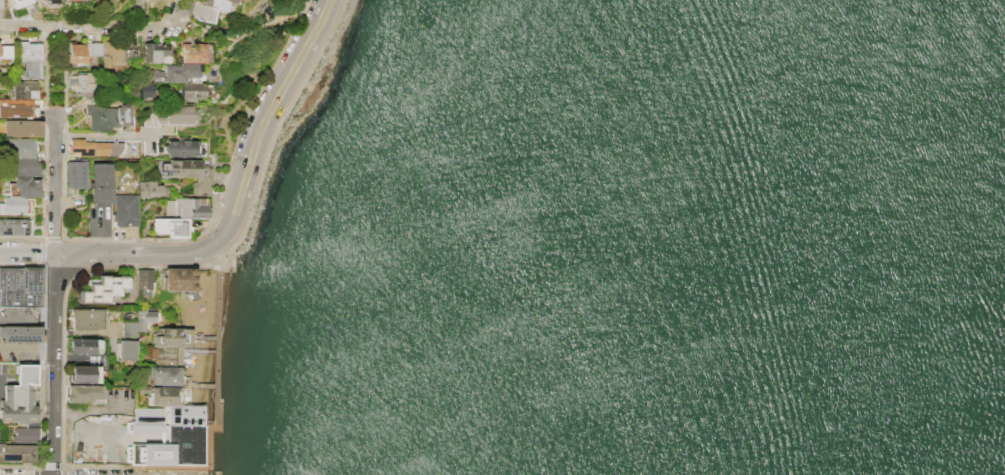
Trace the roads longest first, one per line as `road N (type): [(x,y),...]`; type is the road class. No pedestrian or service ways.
road 1 (secondary): [(328,0),(260,125),(228,226),(203,248)]
road 2 (secondary): [(53,251),(51,474)]
road 3 (residential): [(171,23),(0,24)]
road 4 (secondary): [(203,248),(53,251)]
road 5 (residential): [(53,251),(55,113)]

